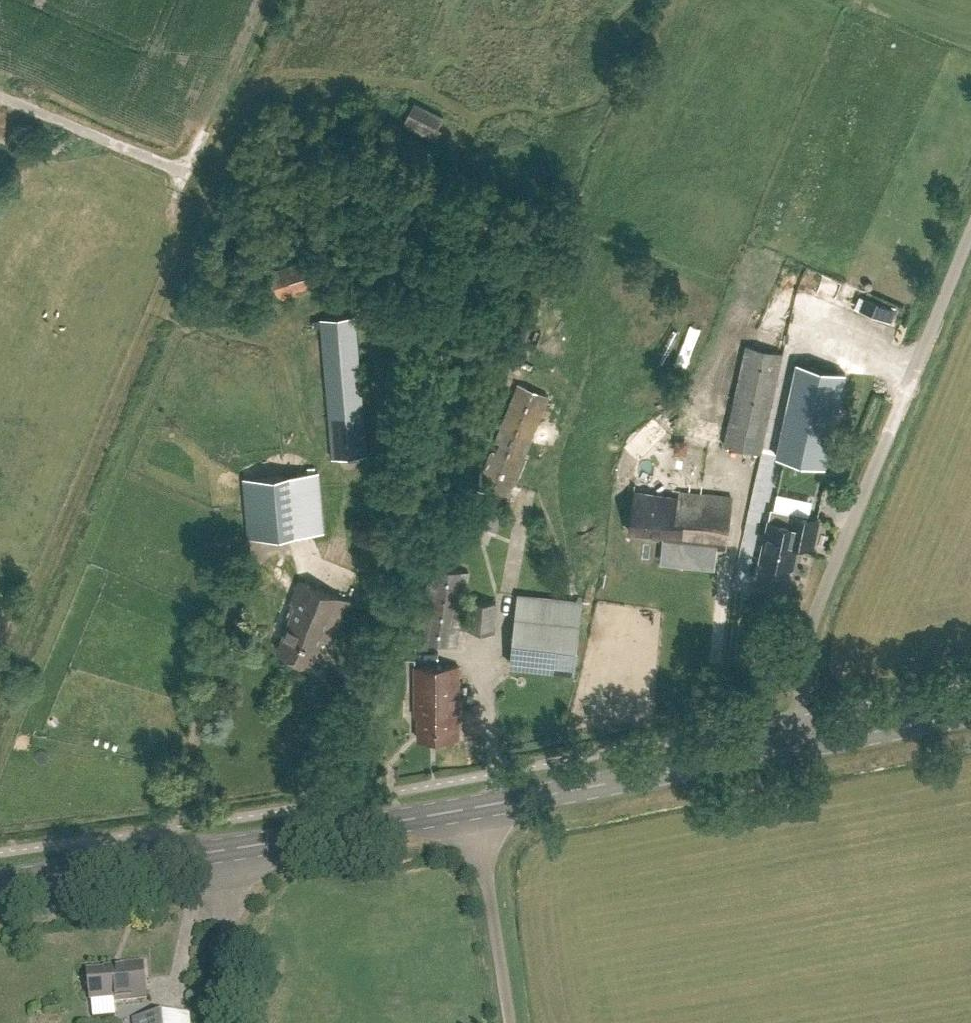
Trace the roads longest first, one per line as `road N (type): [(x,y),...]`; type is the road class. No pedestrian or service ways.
road 1 (unclassified): [(803,744),(799,713),(815,615),(970,231)]
road 2 (secondary): [(803,744),(489,805)]
road 3 (secondary): [(489,805),(218,852)]
road 4 (secondary): [(218,852),(0,880)]
road 5 (unclassified): [(509,1022),(483,841),(489,805)]
road 6 (unclassified): [(218,852),(231,876),(222,1022)]
road 7 (secondary): [(970,712),(803,744)]

